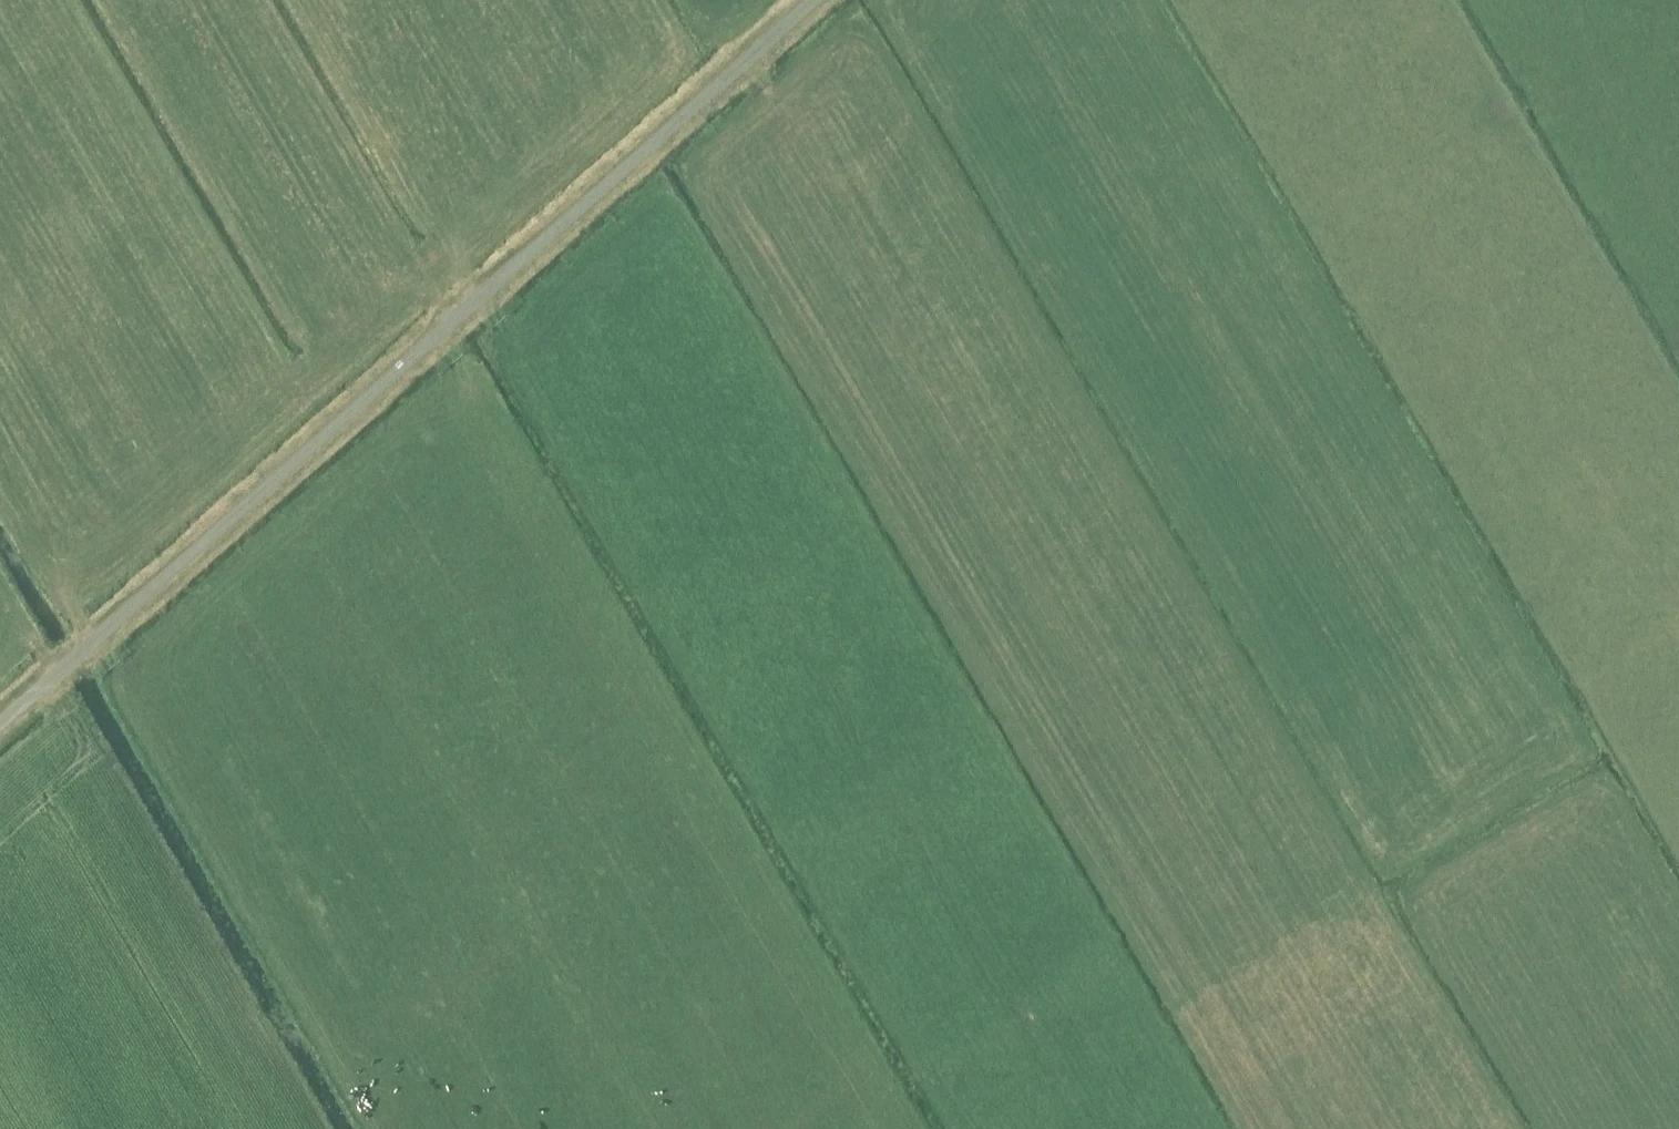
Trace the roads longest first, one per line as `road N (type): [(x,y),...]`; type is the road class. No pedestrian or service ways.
road 1 (unclassified): [(0,726),(816,0)]

